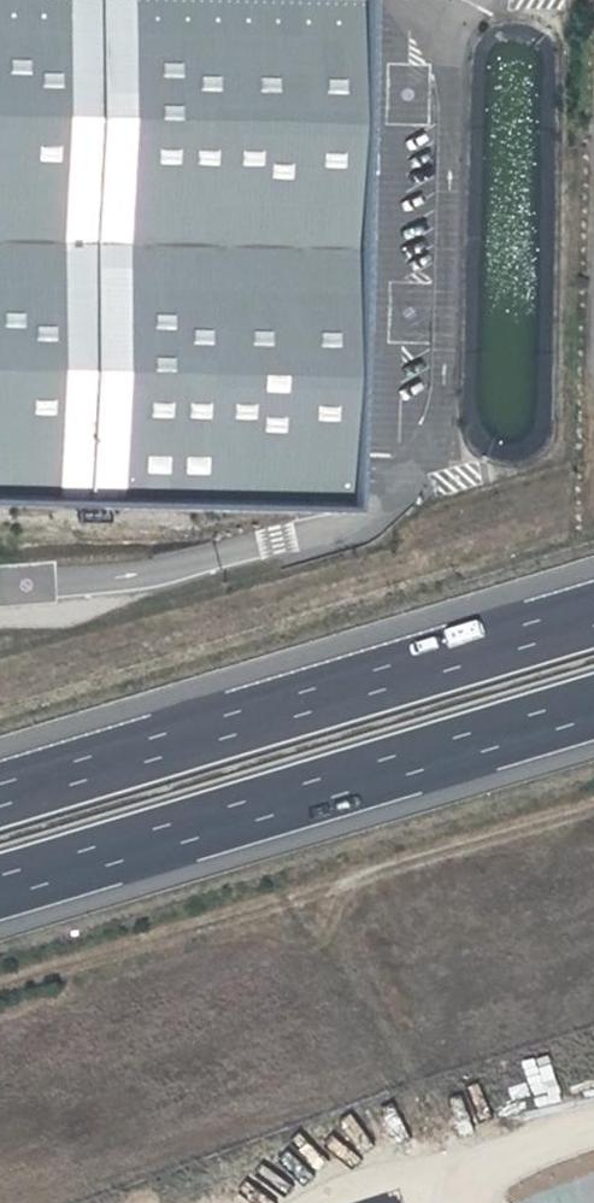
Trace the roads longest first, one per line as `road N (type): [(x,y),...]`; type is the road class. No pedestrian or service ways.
road 1 (motorway): [(593,608),(0,793)]
road 2 (motorway): [(0,884),(593,703)]
road 3 (track): [(0,988),(593,813)]

